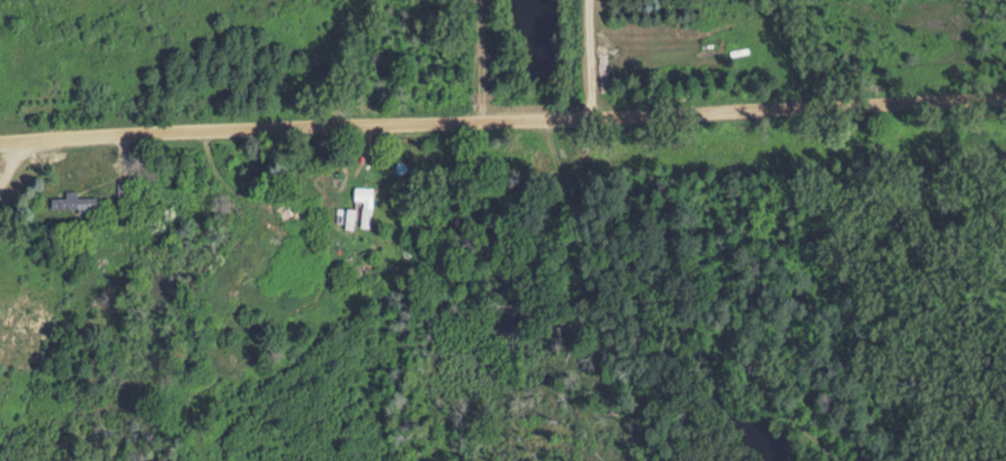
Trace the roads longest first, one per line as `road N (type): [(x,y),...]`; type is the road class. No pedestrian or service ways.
road 1 (residential): [(0,139),(1005,99)]
road 2 (residential): [(832,460),(817,433),(750,386),(582,229),(521,119)]

